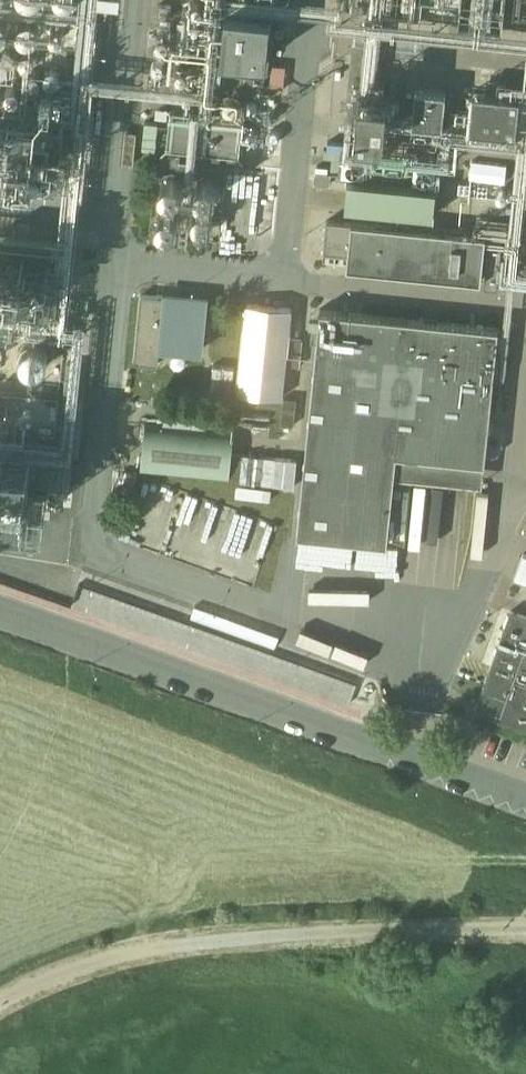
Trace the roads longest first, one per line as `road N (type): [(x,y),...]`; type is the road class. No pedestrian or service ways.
road 1 (residential): [(525,795),(0,605)]

